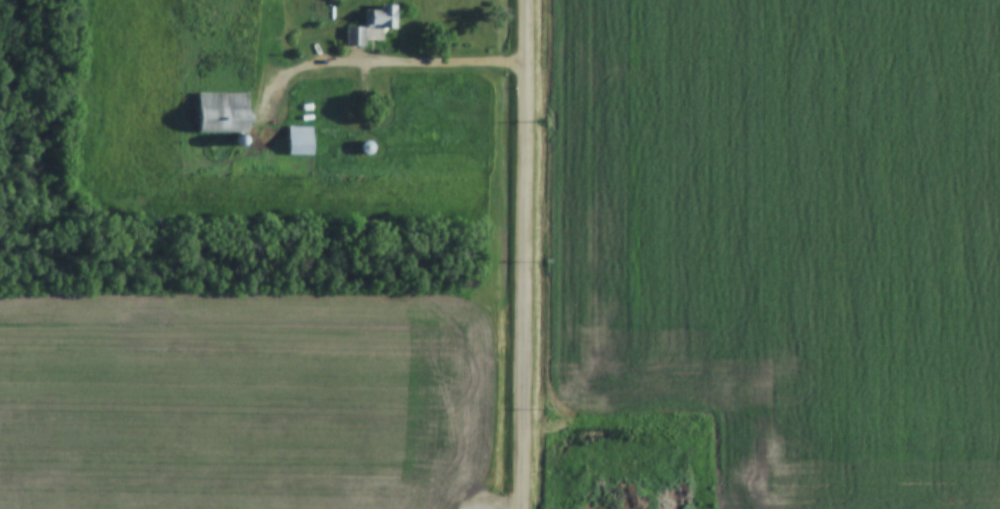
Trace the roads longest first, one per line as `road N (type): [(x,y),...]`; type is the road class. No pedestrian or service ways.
road 1 (residential): [(520,508),(529,0)]

